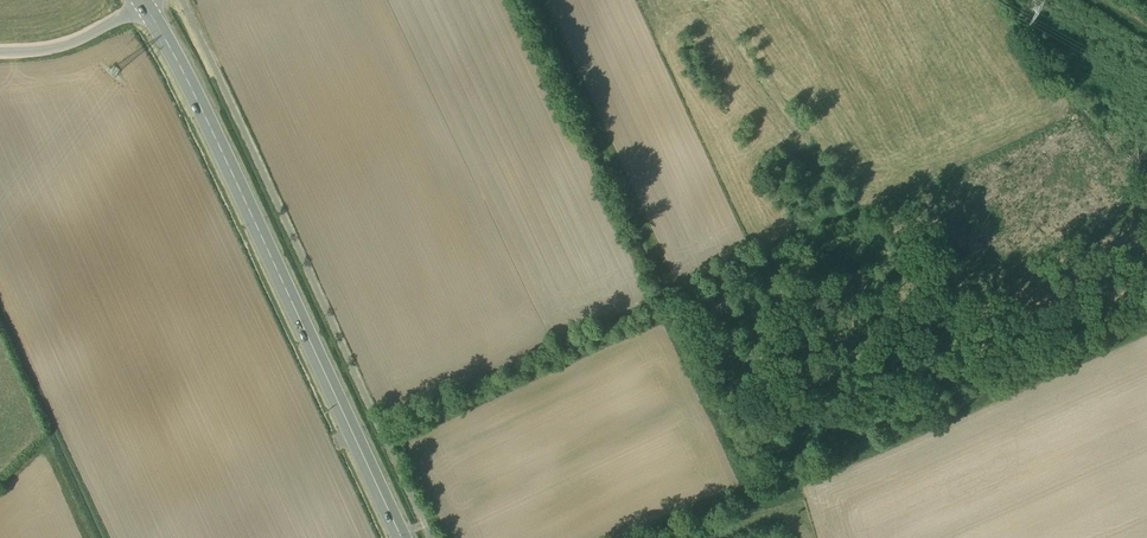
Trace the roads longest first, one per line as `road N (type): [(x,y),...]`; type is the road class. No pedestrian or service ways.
road 1 (secondary): [(144,3),(200,102),(403,537)]
road 2 (residential): [(144,3),(61,46),(0,51)]

